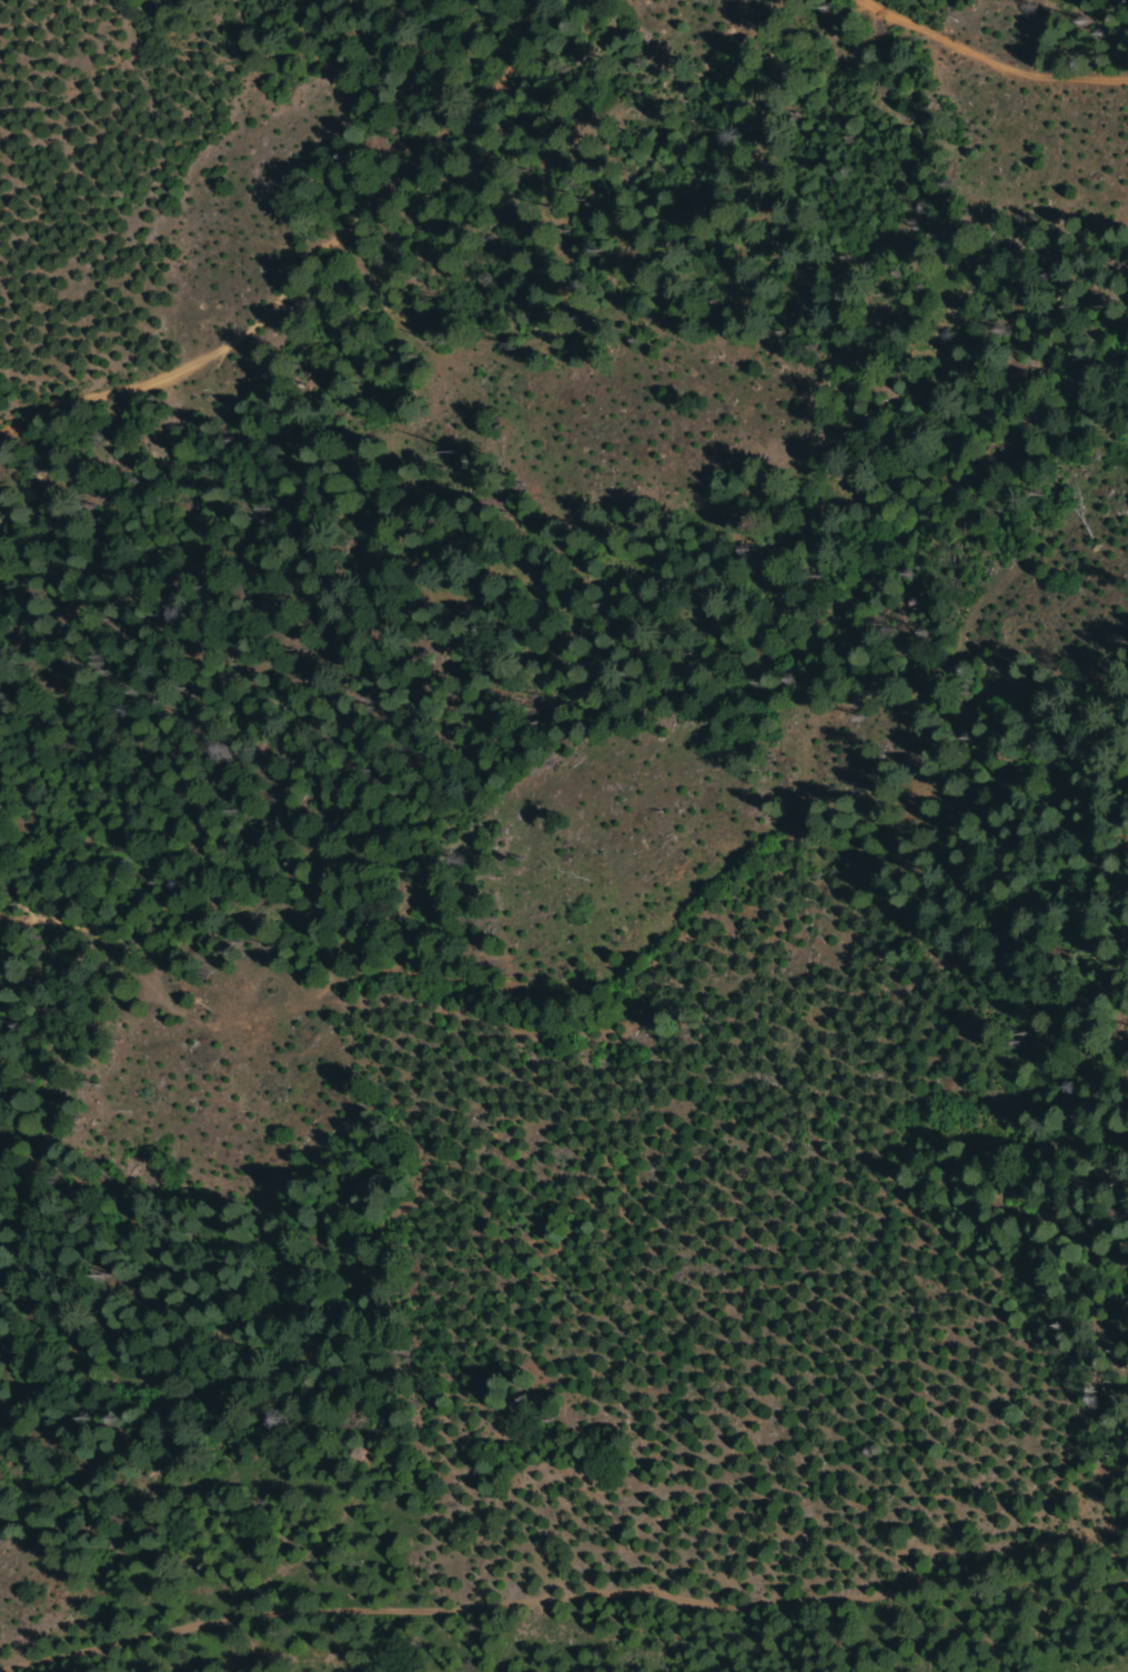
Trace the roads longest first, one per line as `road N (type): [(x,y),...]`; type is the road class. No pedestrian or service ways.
road 1 (track): [(1018,443),(872,544),(793,799),(608,955),(516,979),(333,960),(235,997),(89,909),(0,906)]
road 2 (track): [(1127,1506),(1055,1528),(941,1542),(880,1588),(405,1594),(94,1641),(0,1666)]
road 3 (track): [(0,419),(153,382),(241,341),(348,216),(444,147),(517,68),(535,0)]
road 4 (track): [(903,0),(1041,64),(1127,64)]

